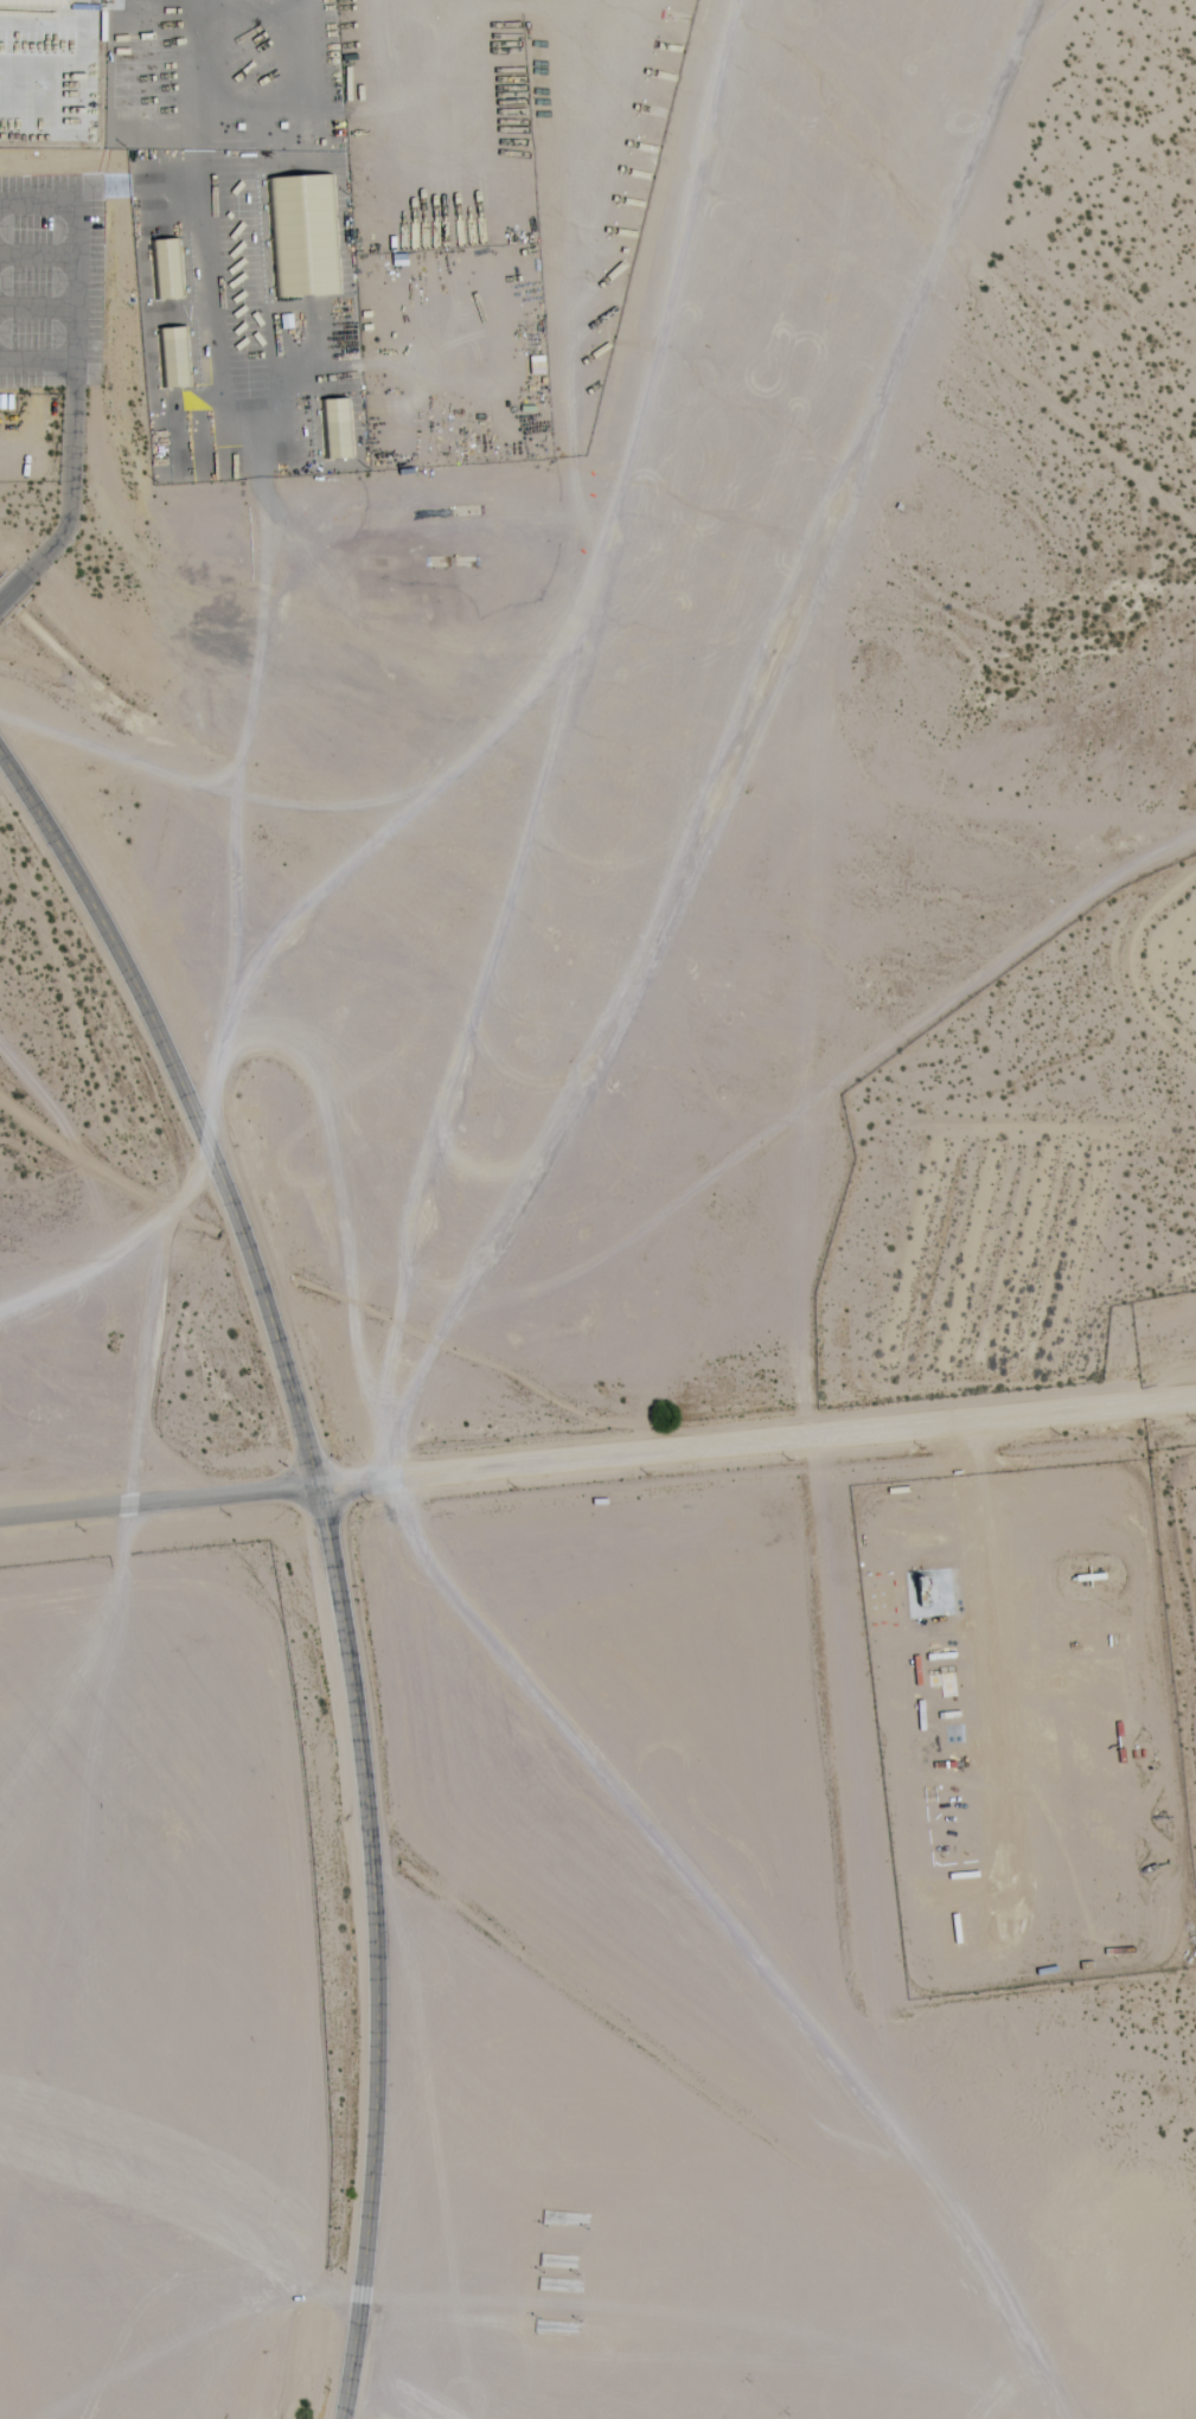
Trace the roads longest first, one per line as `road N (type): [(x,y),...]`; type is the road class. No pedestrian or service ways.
road 1 (residential): [(0,753),(158,1030),(238,1221),(328,1529),(362,1756),(378,1958),(376,2127),(343,2418)]
road 2 (residential): [(319,1486),(1195,1400)]
road 3 (residential): [(0,1518),(319,1486)]

